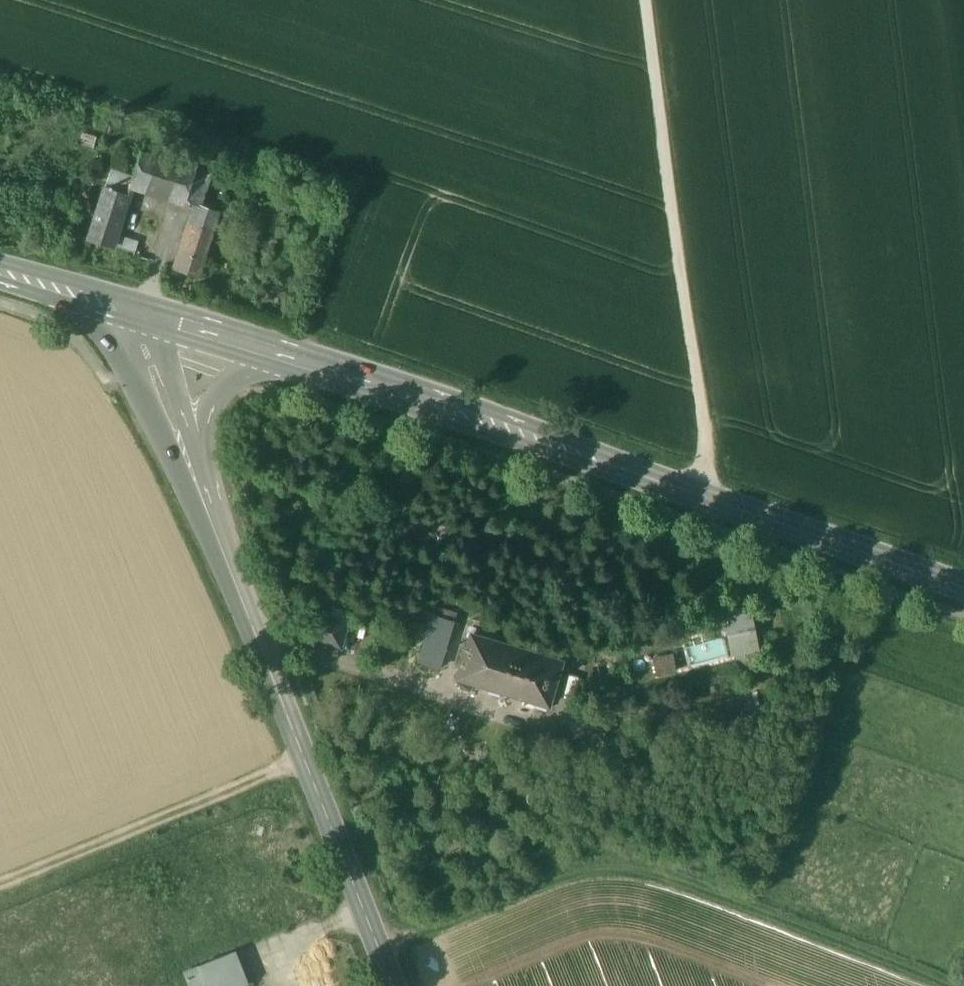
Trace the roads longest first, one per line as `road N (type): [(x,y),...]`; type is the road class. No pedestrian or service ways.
road 1 (secondary): [(963,588),(275,358)]
road 2 (track): [(378,948),(606,857),(954,985)]
road 3 (tertiary): [(393,985),(203,503)]
road 4 (track): [(703,497),(708,460),(647,0)]
road 5 (track): [(306,759),(0,885)]
road 6 (tertiary): [(203,503),(204,424),(214,401),(231,378),(275,358)]
road 7 (tertiary): [(151,361),(146,385),(165,439),(203,503)]
road 8 (tertiary): [(203,503),(188,425),(168,376),(151,361)]
road 9 (secondary): [(275,358),(137,315)]
road 10 (secondary): [(137,315),(0,274)]
road 11 (track): [(364,910),(275,953),(288,985)]

